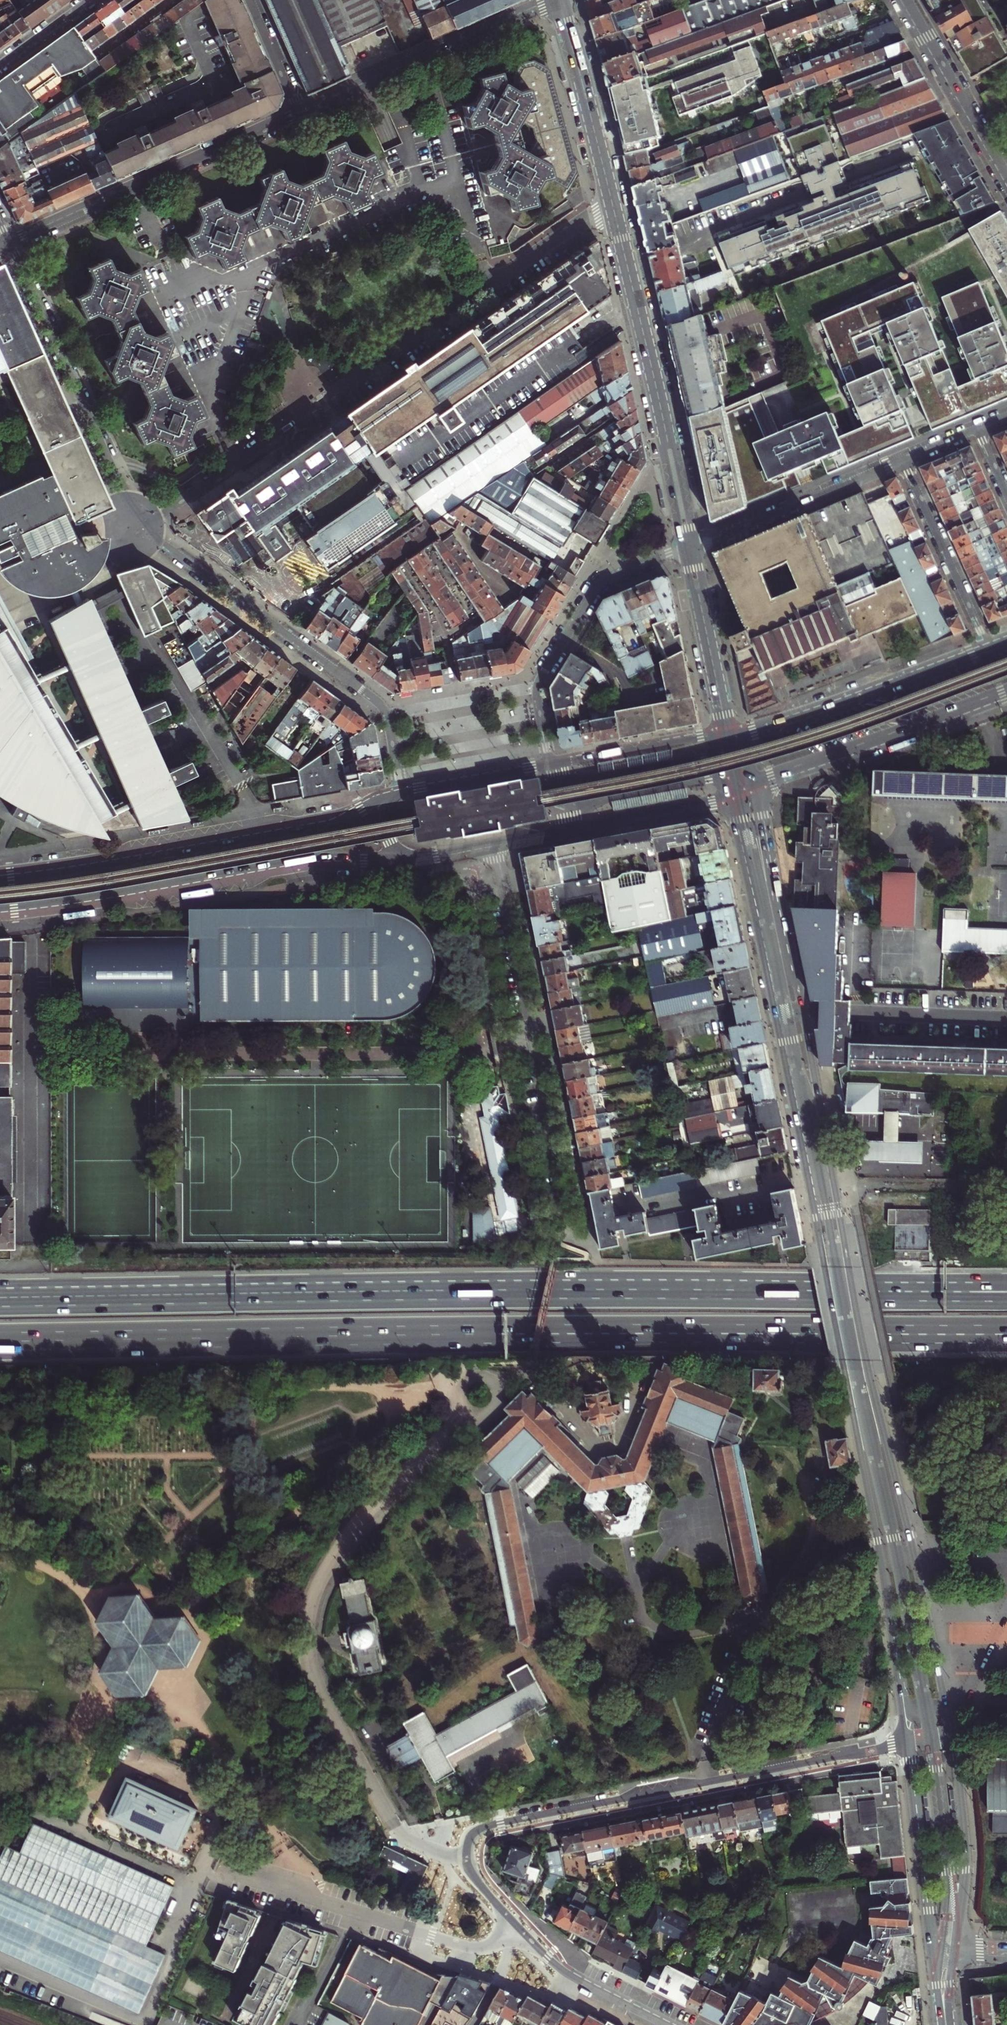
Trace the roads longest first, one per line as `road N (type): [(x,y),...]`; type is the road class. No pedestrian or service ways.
road 1 (motorway): [(0,1342),(1006,1334)]
road 2 (motorway): [(866,1293),(0,1302)]
road 3 (secondary): [(947,1708),(864,1345),(803,1011)]
road 4 (secondary): [(775,1017),(886,1589)]
road 5 (residential): [(466,1859),(401,1832),(316,1683),(303,1631),(316,1581),(352,1533),(468,1412)]
road 6 (primary): [(0,911),(302,862),(405,861),(497,845)]
road 7 (residential): [(907,1744),(480,1828),(466,1859)]
road 8 (primary): [(402,793),(325,823),(0,876)]
road 9 (residential): [(497,845),(571,1219)]
road 10 (tertiary): [(614,211),(689,549)]
road 11 (residential): [(8,243),(302,113)]
road 12 (residential): [(349,385),(592,214),(614,211)]
road 13 (residential): [(143,530),(8,243)]
road 14 (residential): [(224,1872),(485,1948),(521,1928)]
road 15 (residential): [(386,713),(143,530)]
road 16 (residential): [(551,766),(537,684),(593,590),(689,549)]
road 17 (residential): [(302,113),(556,0)]
road 18 (primary): [(989,652),(810,716),(726,734)]
road 19 (primary): [(755,785),(1006,692)]
road 20 (primary): [(497,845),(726,798)]
road 21 (residential): [(689,549),(903,460)]
road 22 (secondary): [(803,1011),(755,785)]
road 23 (secondary): [(726,798),(775,1017)]
road 24 (tertiary): [(558,0),(614,211)]
road 25 (secondary): [(955,1952),(966,1853),(953,1736)]
road 26 (secondary): [(907,1744),(932,1953)]
road 27 (residential): [(989,652),(903,460)]
road 28 (residential): [(1006,176),(905,0)]
road 29 (residential): [(143,530),(299,421)]
road 30 (tertiary): [(689,549),(726,734)]
road 31 (residential): [(521,1928),(576,1977),(673,2024)]
road 32 (primary): [(726,734),(551,766)]
road 33 (secondary): [(886,1589),(908,1710),(947,1708)]
road 34 (secondary): [(886,1589),(907,1744)]
road 35 (residential): [(850,1012),(1006,1018)]
road 36 (primary): [(551,766),(402,793)]
road 37 (motorway): [(1006,1283),(866,1293)]
road 38 (motorway): [(1006,1301),(866,1293)]
road 39 (residential): [(253,0),(302,113)]

